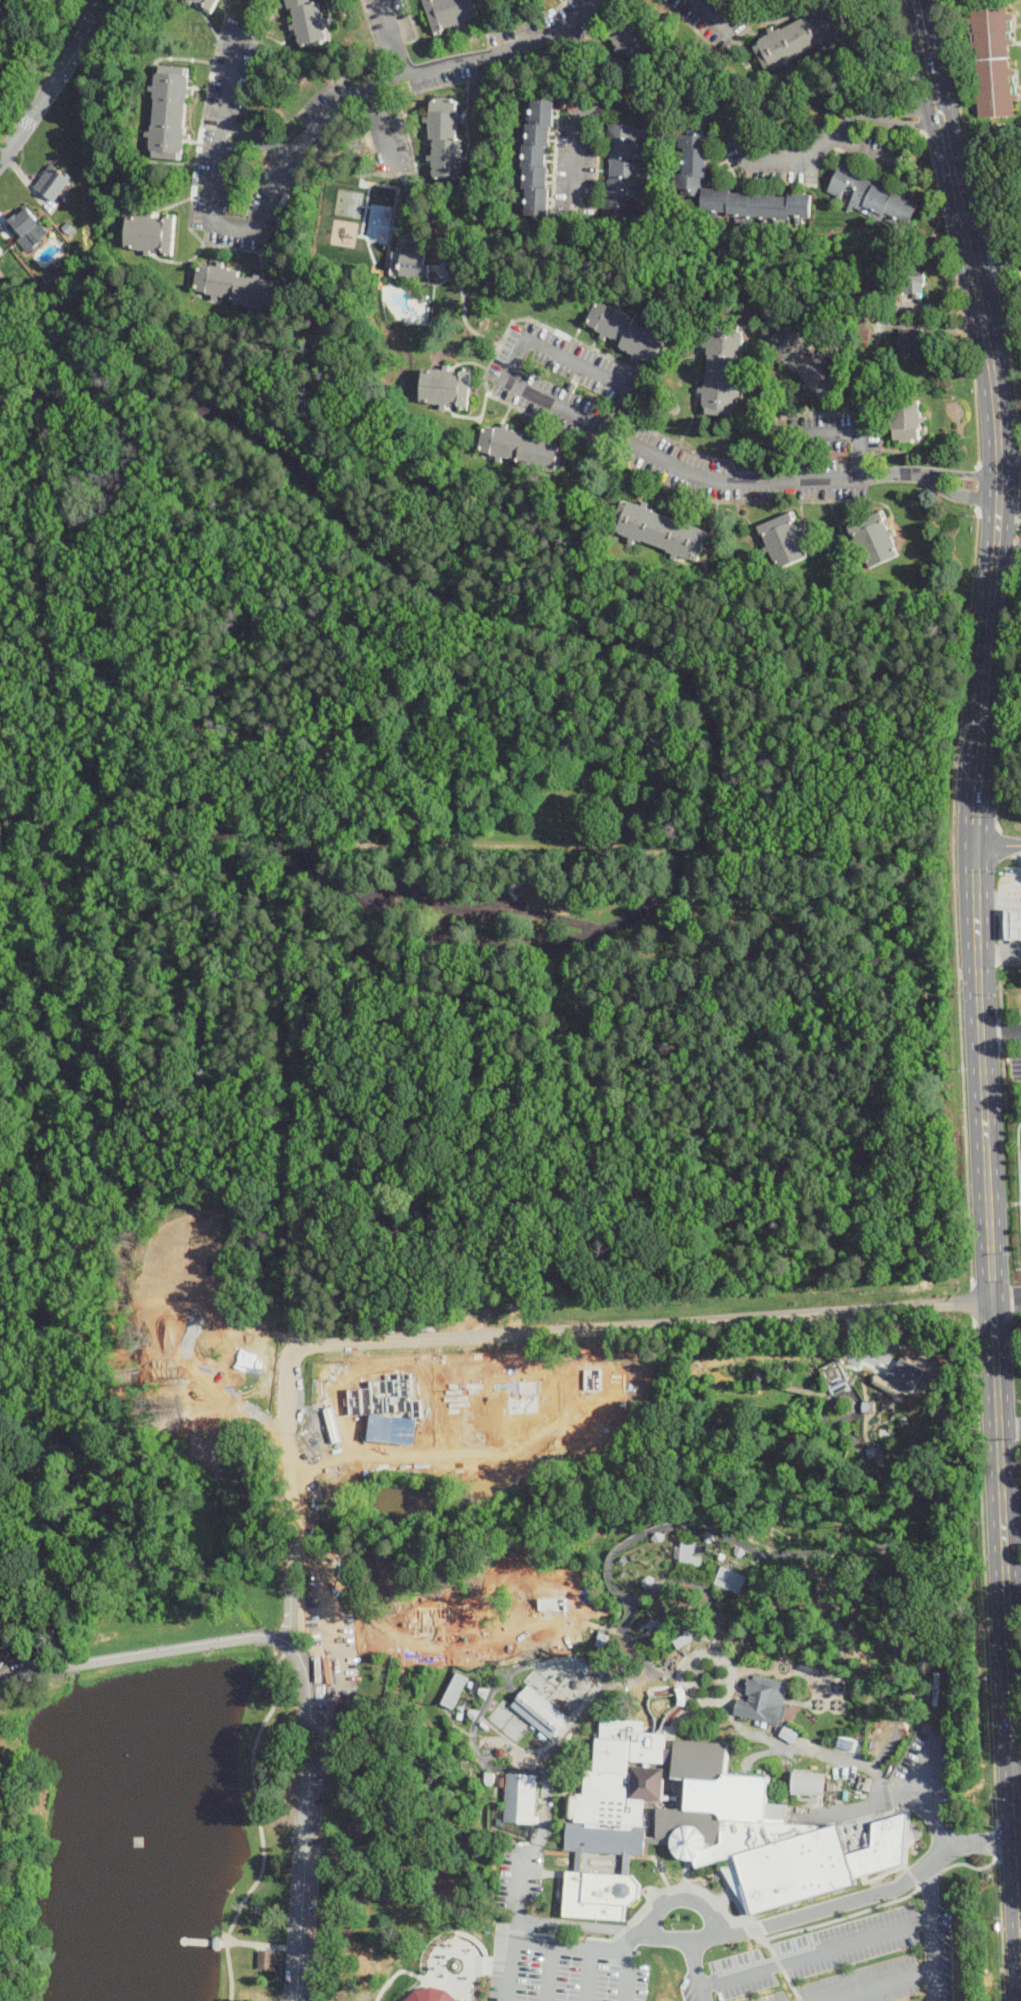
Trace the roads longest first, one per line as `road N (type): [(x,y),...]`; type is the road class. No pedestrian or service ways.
road 1 (residential): [(260,838),(299,852),(426,934),(483,947),(567,943),(646,910),(687,872),(716,810),(714,737),(697,690),(666,661),(609,640),(453,606),(388,560),(324,491),(249,431),(147,394),(79,391),(0,406)]
road 2 (secondary): [(1018,1843),(975,847)]
road 3 (residential): [(993,1301),(295,1347)]
road 4 (secondary): [(983,716),(999,519),(996,410),(934,88)]
road 5 (residential): [(294,2000),(308,1763),(300,1657),(285,1642)]
road 6 (residential): [(285,1642),(294,1540),(287,1363),(295,1347)]
road 7 (residential): [(285,1642),(253,1637),(0,1684)]
road 8 (residential): [(0,810),(260,838)]
road 9 (residential): [(0,157),(98,0)]
road 10 (secondary): [(975,847),(983,716)]

